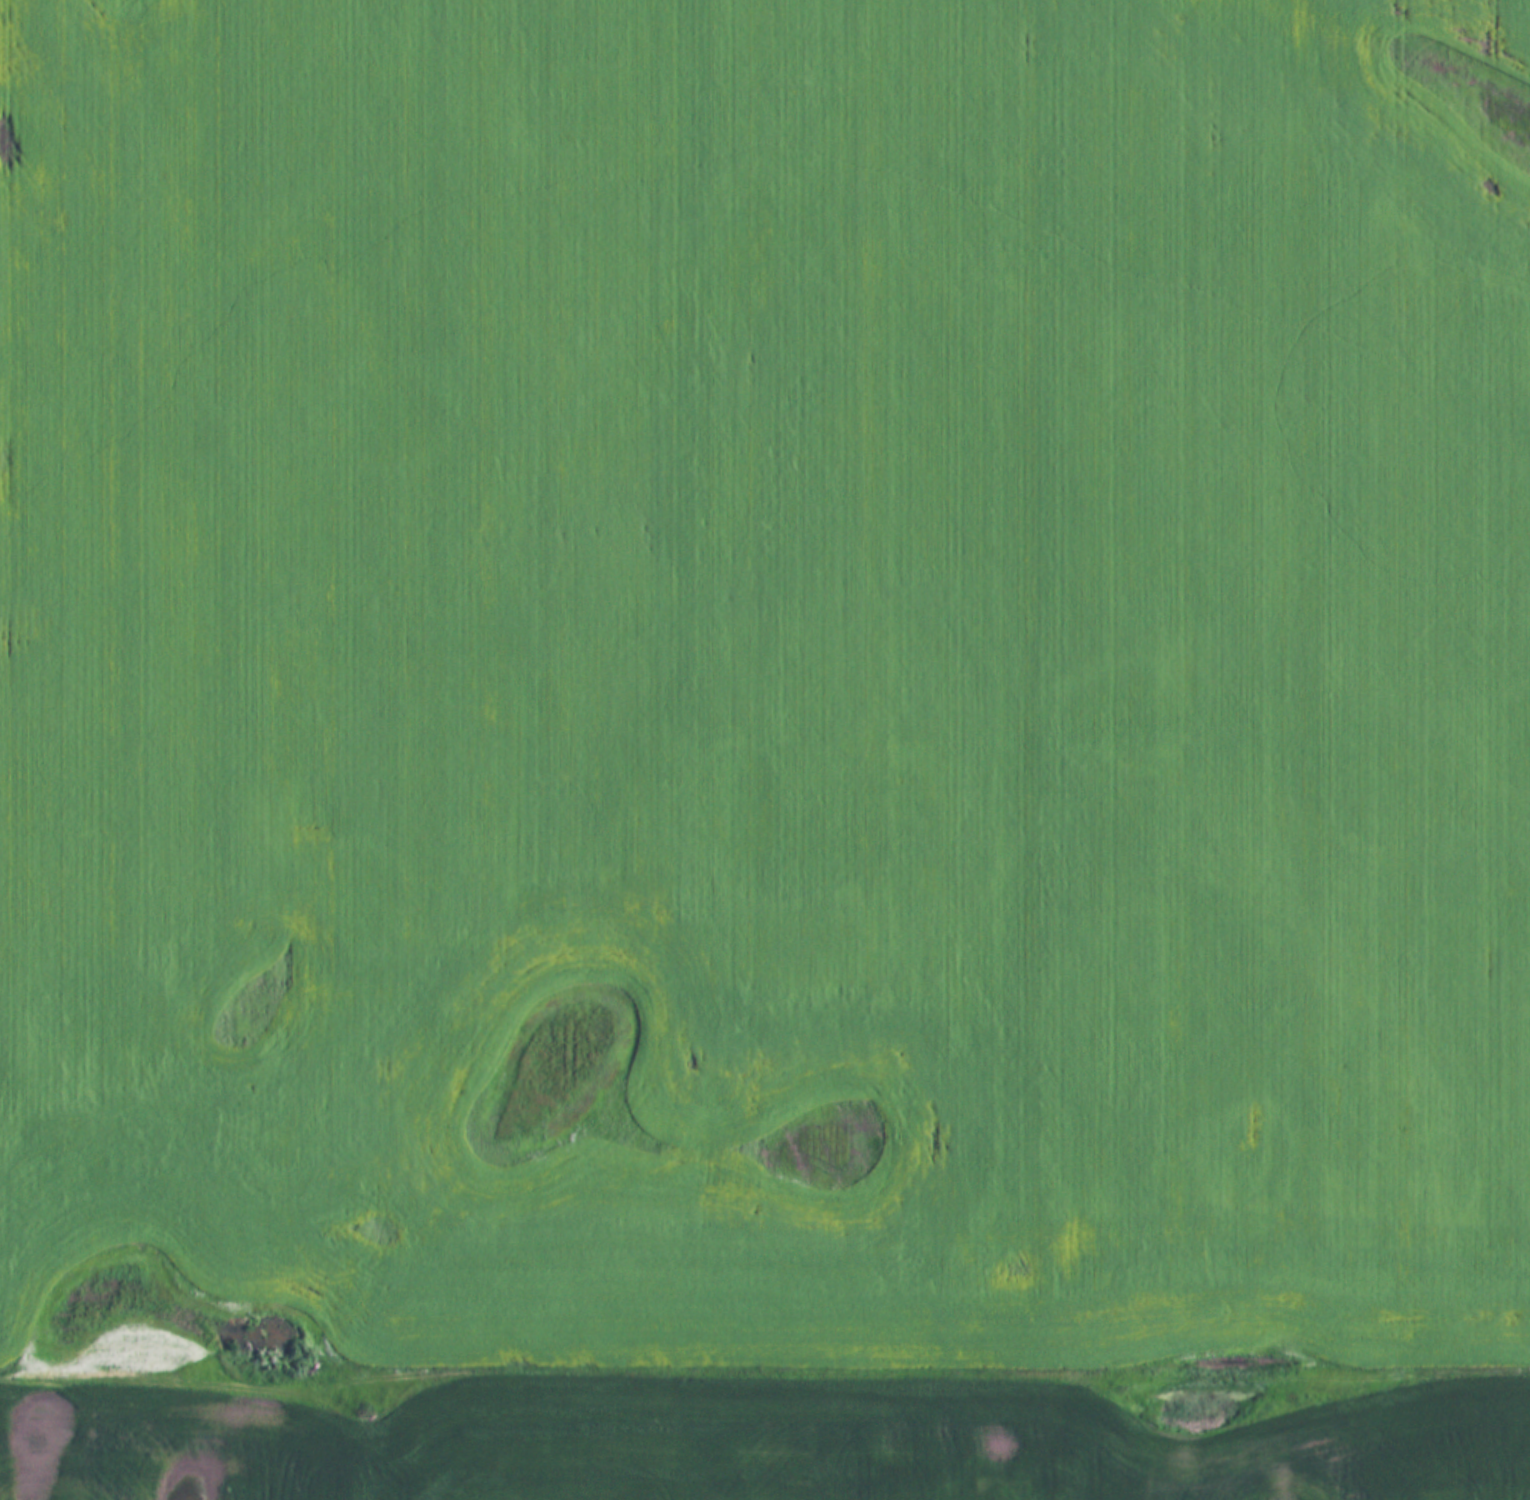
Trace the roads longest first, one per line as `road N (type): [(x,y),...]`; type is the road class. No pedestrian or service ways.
road 1 (track): [(0,1376),(442,1370),(1529,1377)]

